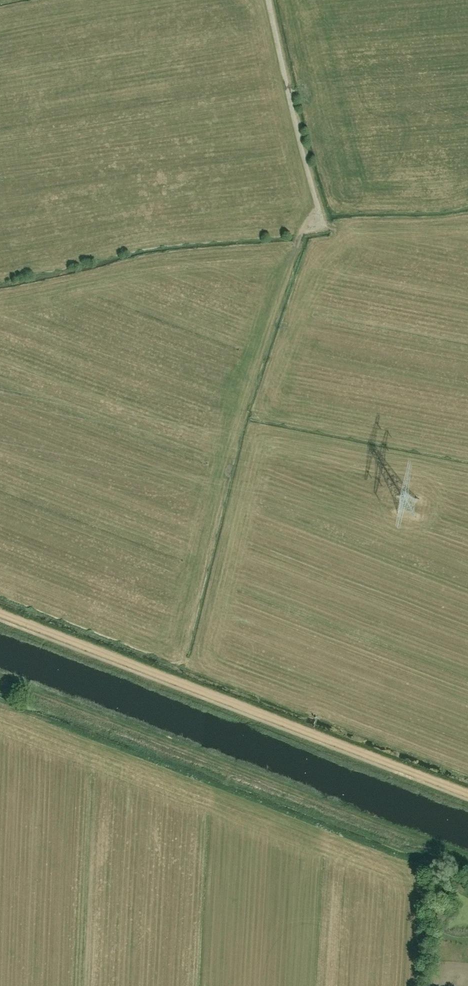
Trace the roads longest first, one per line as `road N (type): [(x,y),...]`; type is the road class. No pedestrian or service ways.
road 1 (track): [(0,614),(467,794)]

